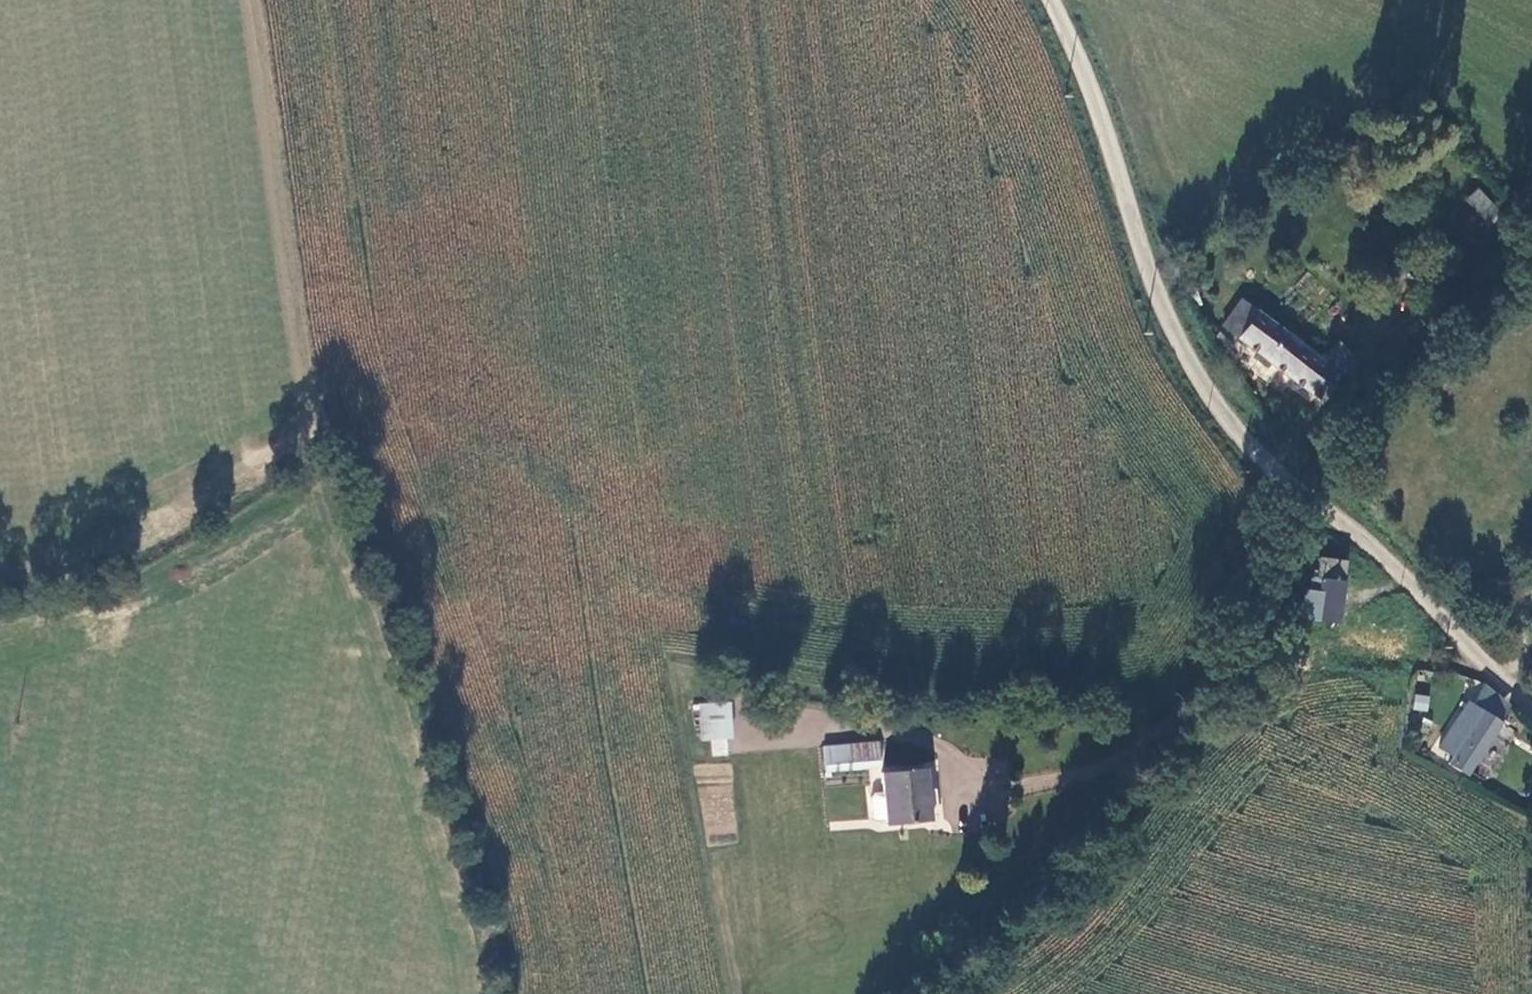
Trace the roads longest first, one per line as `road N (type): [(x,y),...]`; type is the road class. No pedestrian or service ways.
road 1 (track): [(469,993),(420,789),(313,450),(290,162),(258,0)]
road 2 (unclassified): [(1051,0),(1088,71),(1165,310),(1211,399),(1295,497),(1368,547),(1531,710)]

